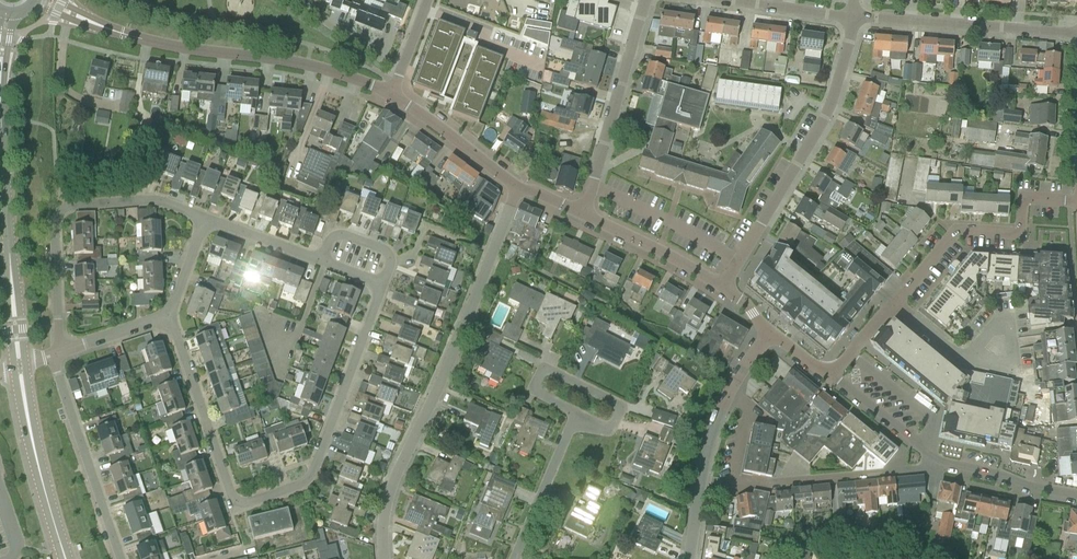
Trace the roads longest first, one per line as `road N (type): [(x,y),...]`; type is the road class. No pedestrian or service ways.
road 1 (residential): [(383,286),(310,481),(235,507),(168,318)]
road 2 (residential): [(385,558),(389,492),(517,190)]
road 3 (residential): [(1076,202),(1023,200),(1020,235),(956,232),(832,380)]
road 4 (unclassified): [(722,289),(832,103),(855,21)]
road 5 (unclassified): [(391,94),(303,65),(181,49),(101,26)]
road 6 (residential): [(19,367),(0,74)]
road 7 (residential): [(60,354),(56,220),(66,209),(155,201),(206,219)]
road 8 (residential): [(832,380),(933,461),(1076,496)]
road 9 (residential): [(689,558),(711,442),(727,399),(771,334)]
road 10 (unclassified): [(582,215),(645,0)]
road 11 (residential): [(1076,34),(855,21)]
road 12 (residential): [(121,558),(52,357)]
road 13 (residential): [(66,558),(19,367)]
road 14 (residential): [(577,414),(611,430),(623,409),(547,370),(536,393)]
road 15 (unclassified): [(517,190),(391,94)]
road 16 (unclassified): [(722,289),(582,215)]
road 17 (residential): [(577,414),(514,558)]
road 18 (residential): [(541,68),(483,46),(485,31),(425,9)]
road 19 (residential): [(855,21),(727,0)]
road 20 (residential): [(206,219),(321,262)]
road 21 (residential): [(383,286),(388,253),(340,234),(321,262)]

